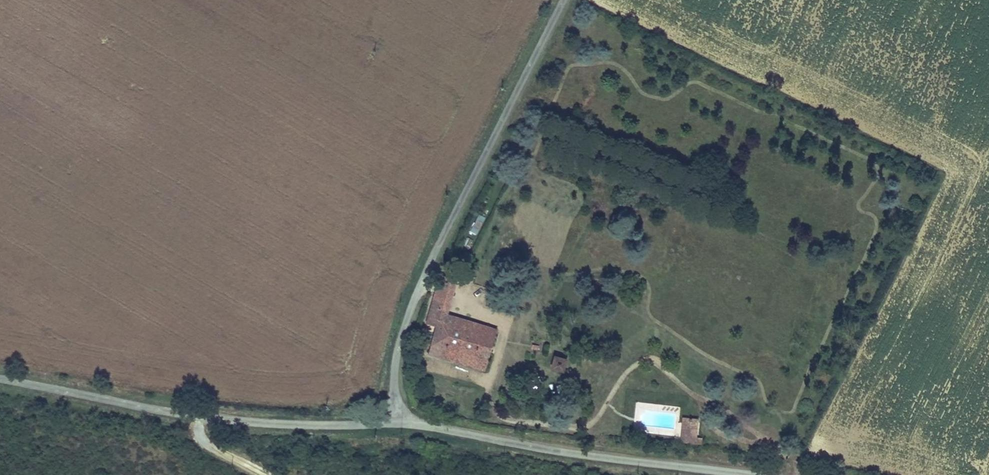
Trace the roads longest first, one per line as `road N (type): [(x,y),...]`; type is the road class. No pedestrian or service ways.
road 1 (unclassified): [(400,409),(398,357),(420,284),(561,0)]
road 2 (unclassified): [(400,409),(374,420),(263,423),(0,379)]
road 3 (unclassified): [(765,474),(457,431),(400,409)]

